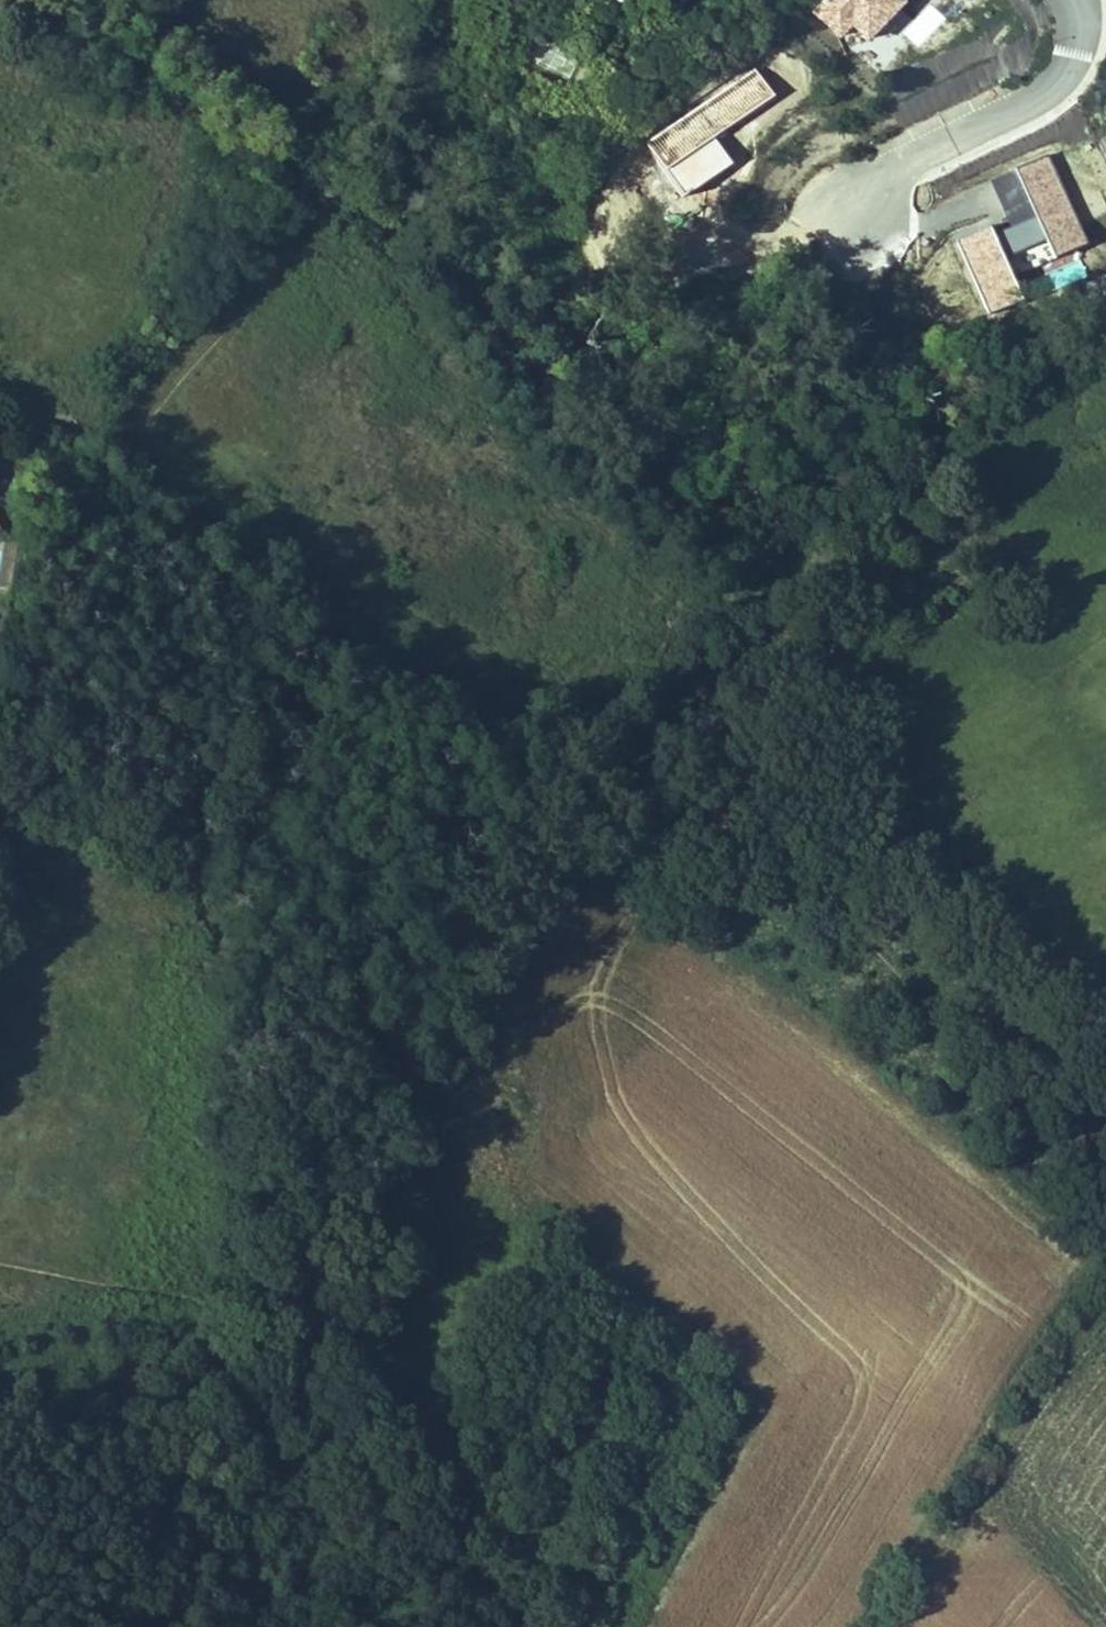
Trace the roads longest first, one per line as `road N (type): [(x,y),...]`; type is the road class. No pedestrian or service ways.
road 1 (residential): [(1074,0),(1080,13),(1073,62),(1044,92),(884,172),(857,223)]

